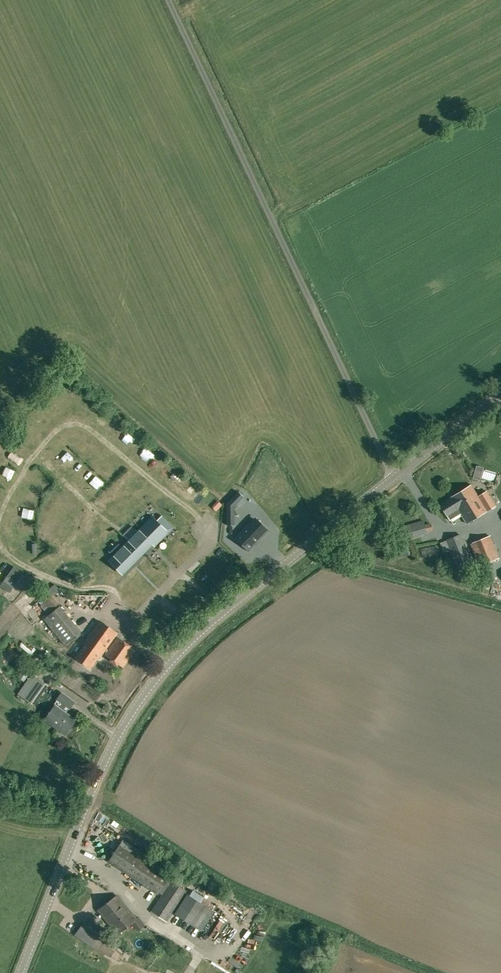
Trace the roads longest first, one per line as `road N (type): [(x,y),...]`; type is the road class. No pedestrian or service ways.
road 1 (tertiary): [(19,972),(99,774),(155,678),(215,619),(395,479)]
road 2 (unclassified): [(395,479),(170,0)]
road 3 (track): [(0,516),(35,451),(65,427),(83,426),(205,530)]
road 4 (tertiary): [(395,479),(500,395)]
road 5 (track): [(112,596),(29,569),(0,542)]

